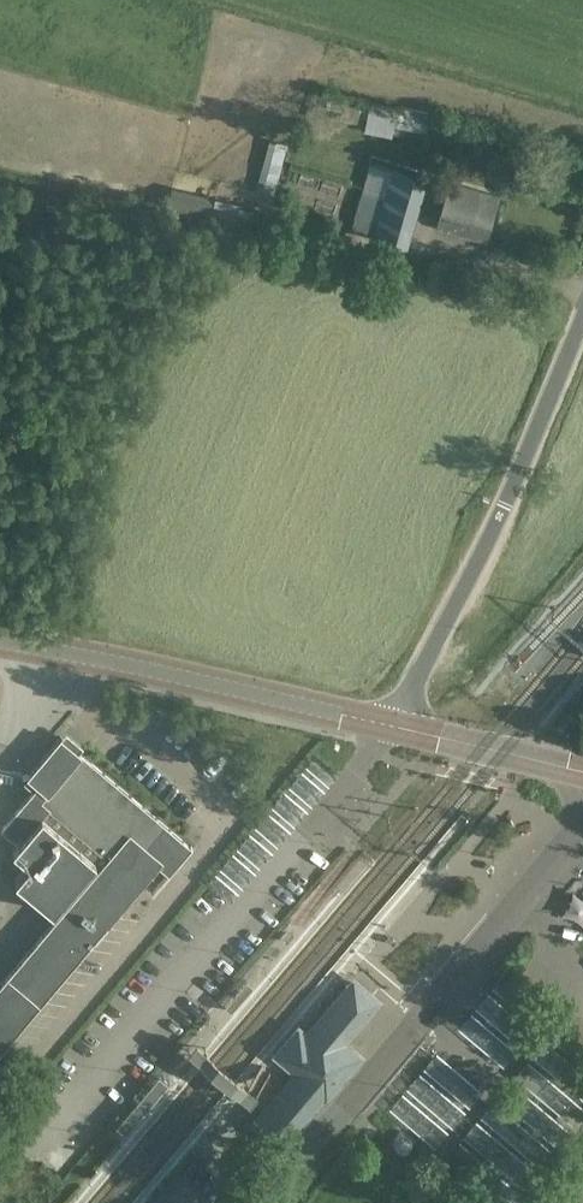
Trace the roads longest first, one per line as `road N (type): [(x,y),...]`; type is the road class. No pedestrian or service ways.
road 1 (unclassified): [(392,726),(479,568),(582,311)]
road 2 (tertiary): [(392,726),(0,641)]
road 3 (tertiary): [(582,770),(392,726)]

